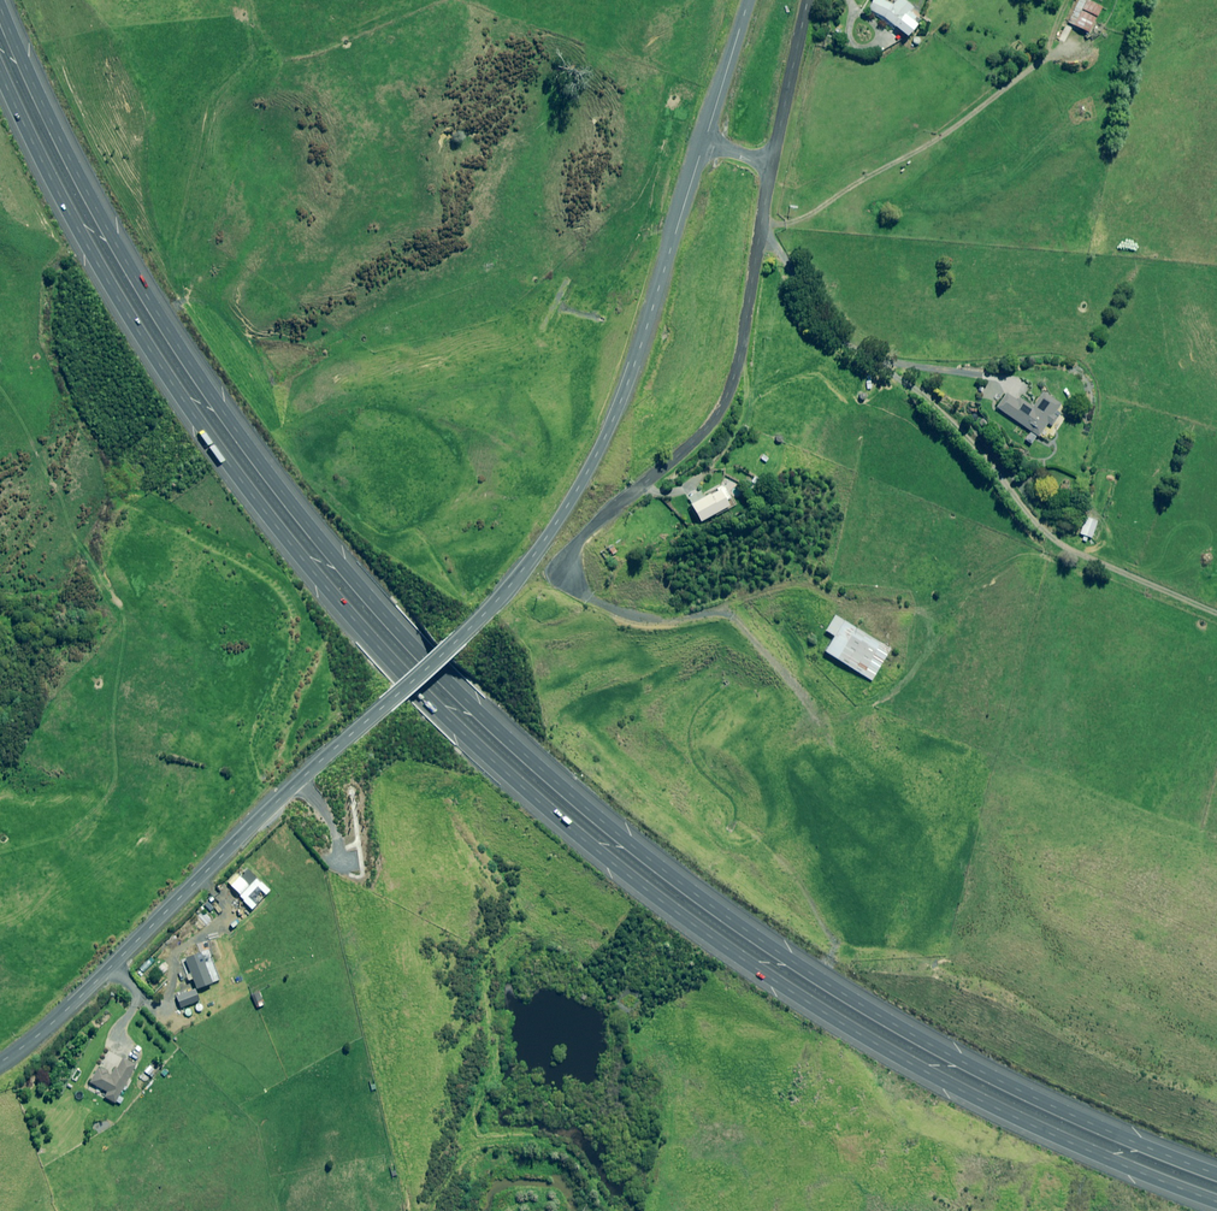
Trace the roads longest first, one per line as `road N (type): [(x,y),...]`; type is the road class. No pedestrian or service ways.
road 1 (motorway): [(0,5),(90,196),(219,407),(366,594),(490,722),(648,859),(871,1011),(1079,1118),(1216,1174)]
road 2 (motorway): [(1216,1202),(1044,1131),(804,1001),(650,892),(508,774),(347,611),(190,411),(99,265),(0,70)]
road 3 (unclassified): [(0,1062),(73,1003),(521,571),(567,508),(621,400),(704,143)]
road 4 (residential): [(566,575),(567,552),(580,538),(724,407),(773,163)]
road 5 (residential): [(773,163),(807,0)]
road 6 (unclassified): [(704,143),(750,0)]

